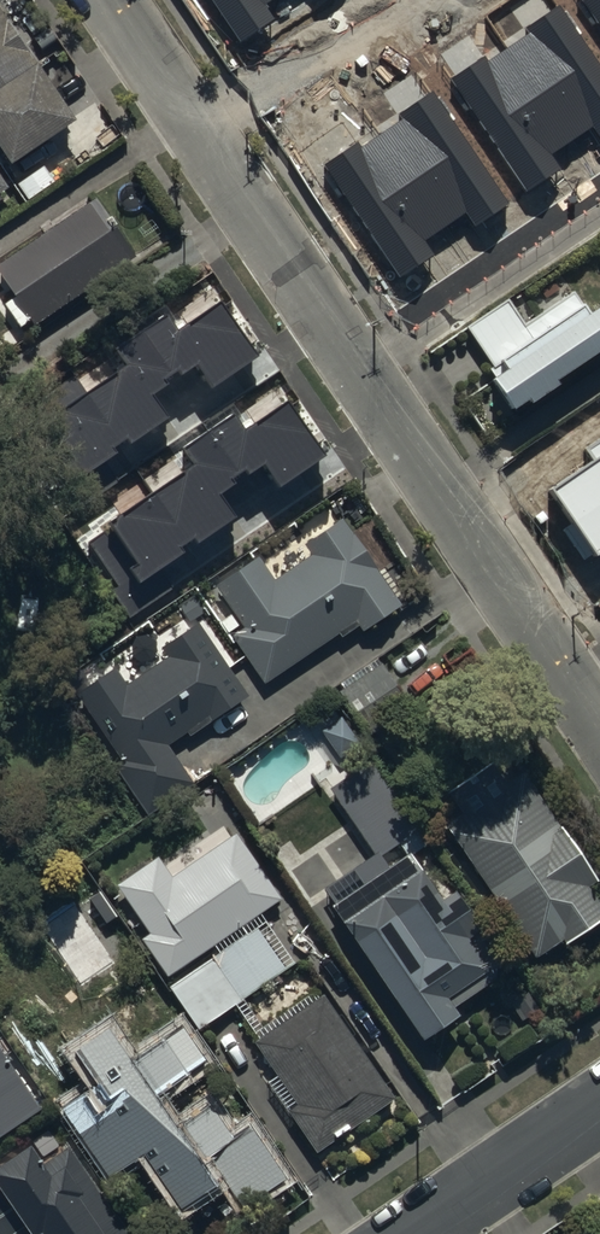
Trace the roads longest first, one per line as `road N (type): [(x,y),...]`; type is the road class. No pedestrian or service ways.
road 1 (tertiary): [(599,727),(107,0)]
road 2 (residential): [(407,1233),(599,1101)]

